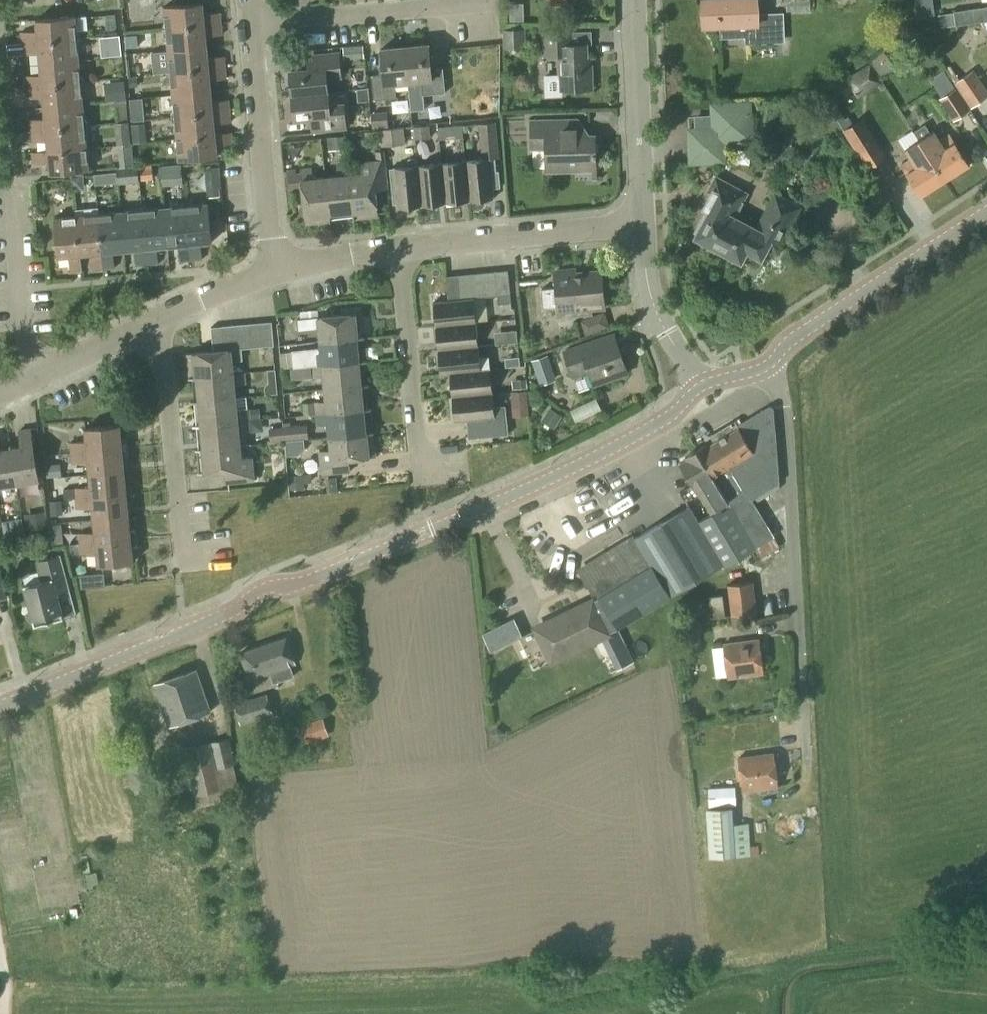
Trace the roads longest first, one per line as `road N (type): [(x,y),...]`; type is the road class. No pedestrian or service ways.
road 1 (tertiary): [(0,706),(229,616),(268,589),(318,577),(510,497),(670,418),(701,383)]
road 2 (tertiary): [(701,383),(770,362),(799,334),(986,212)]
road 3 (residential): [(252,30),(500,3)]
road 4 (residential): [(399,248),(640,229)]
road 5 (residential): [(276,268),(252,30)]
road 6 (residential): [(177,564),(157,326)]
road 7 (residential): [(415,484),(399,248)]
road 8 (residential): [(640,229),(632,0)]
road 9 (residential): [(34,379),(13,191)]
road 10 (residential): [(701,383),(662,325),(640,229)]
road 11 (residential): [(34,379),(157,326)]
road 12 (residential): [(157,326),(276,268)]
road 13 (residential): [(276,268),(399,248)]

